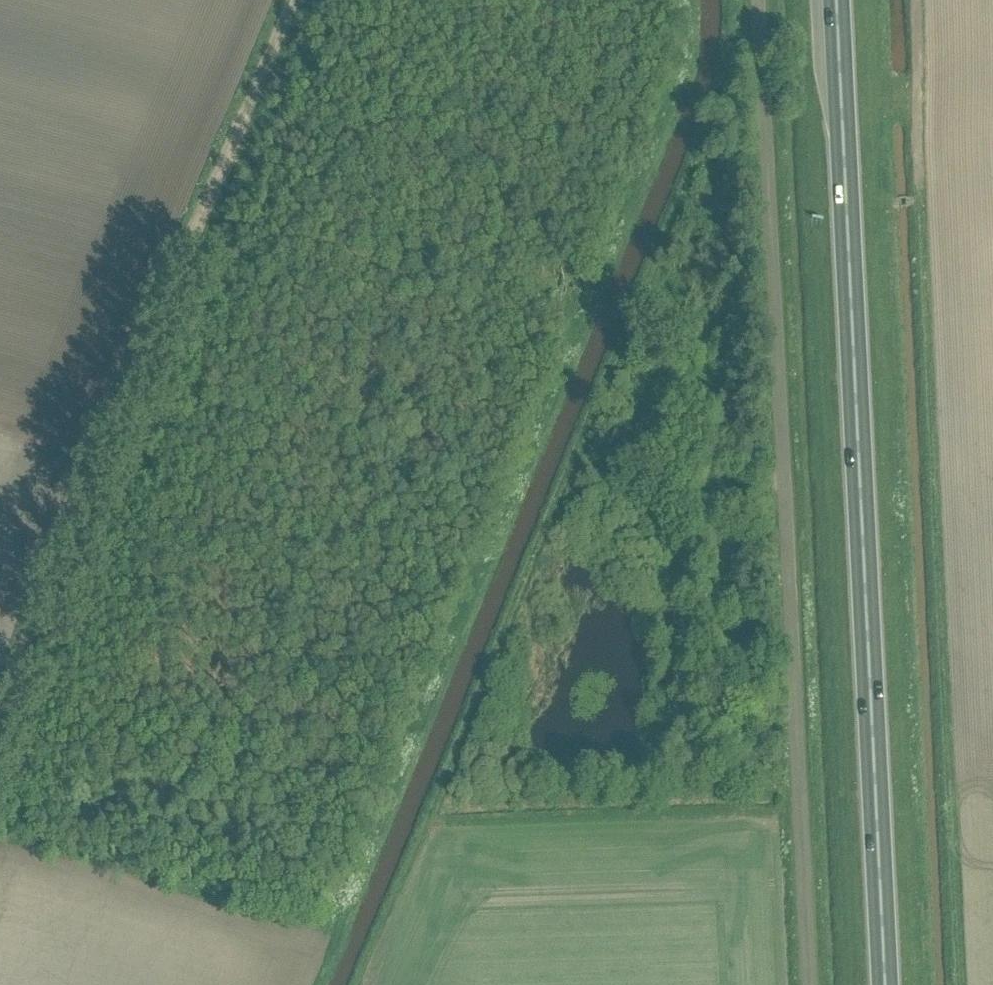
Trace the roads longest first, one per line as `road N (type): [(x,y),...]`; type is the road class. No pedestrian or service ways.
road 1 (trunk): [(886,984),(836,0)]
road 2 (unclassified): [(807,984),(758,0)]
road 3 (track): [(0,710),(287,0)]

